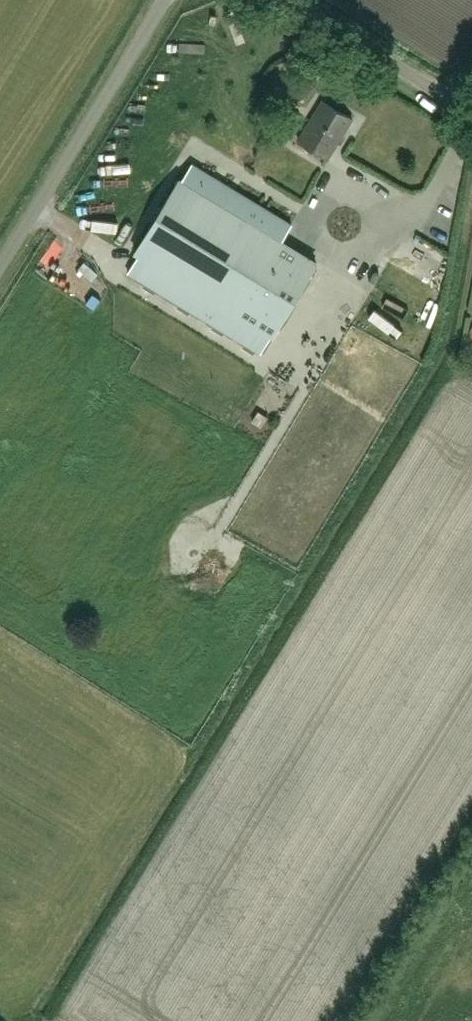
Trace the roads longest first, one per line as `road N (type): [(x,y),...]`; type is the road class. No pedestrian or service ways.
road 1 (unclassified): [(0,265),(165,0)]
road 2 (unclassified): [(471,111),(290,0)]

